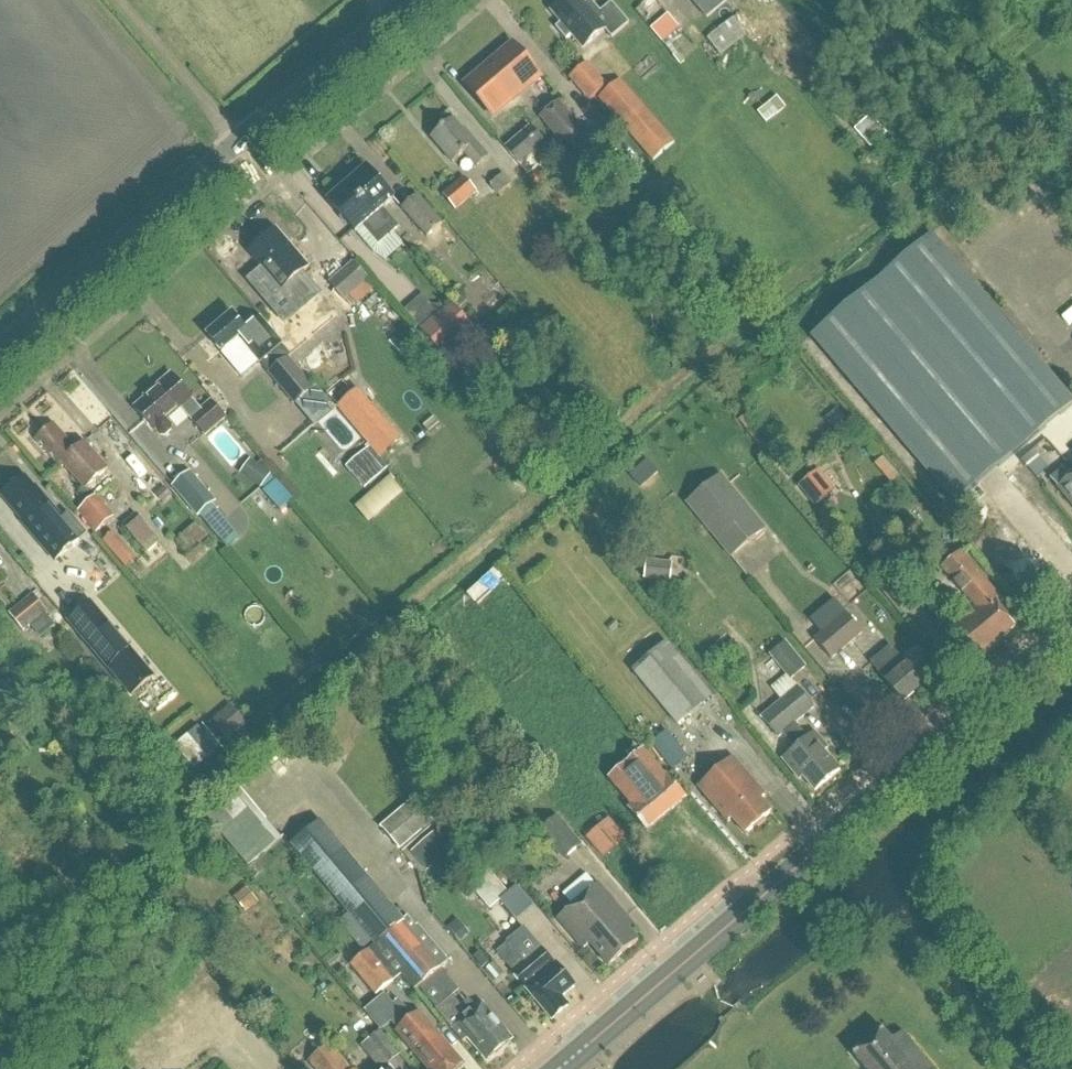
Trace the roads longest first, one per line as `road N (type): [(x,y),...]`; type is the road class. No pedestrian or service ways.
road 1 (tertiary): [(561,1068),(1071,635)]
road 2 (unclassified): [(0,342),(402,0)]

